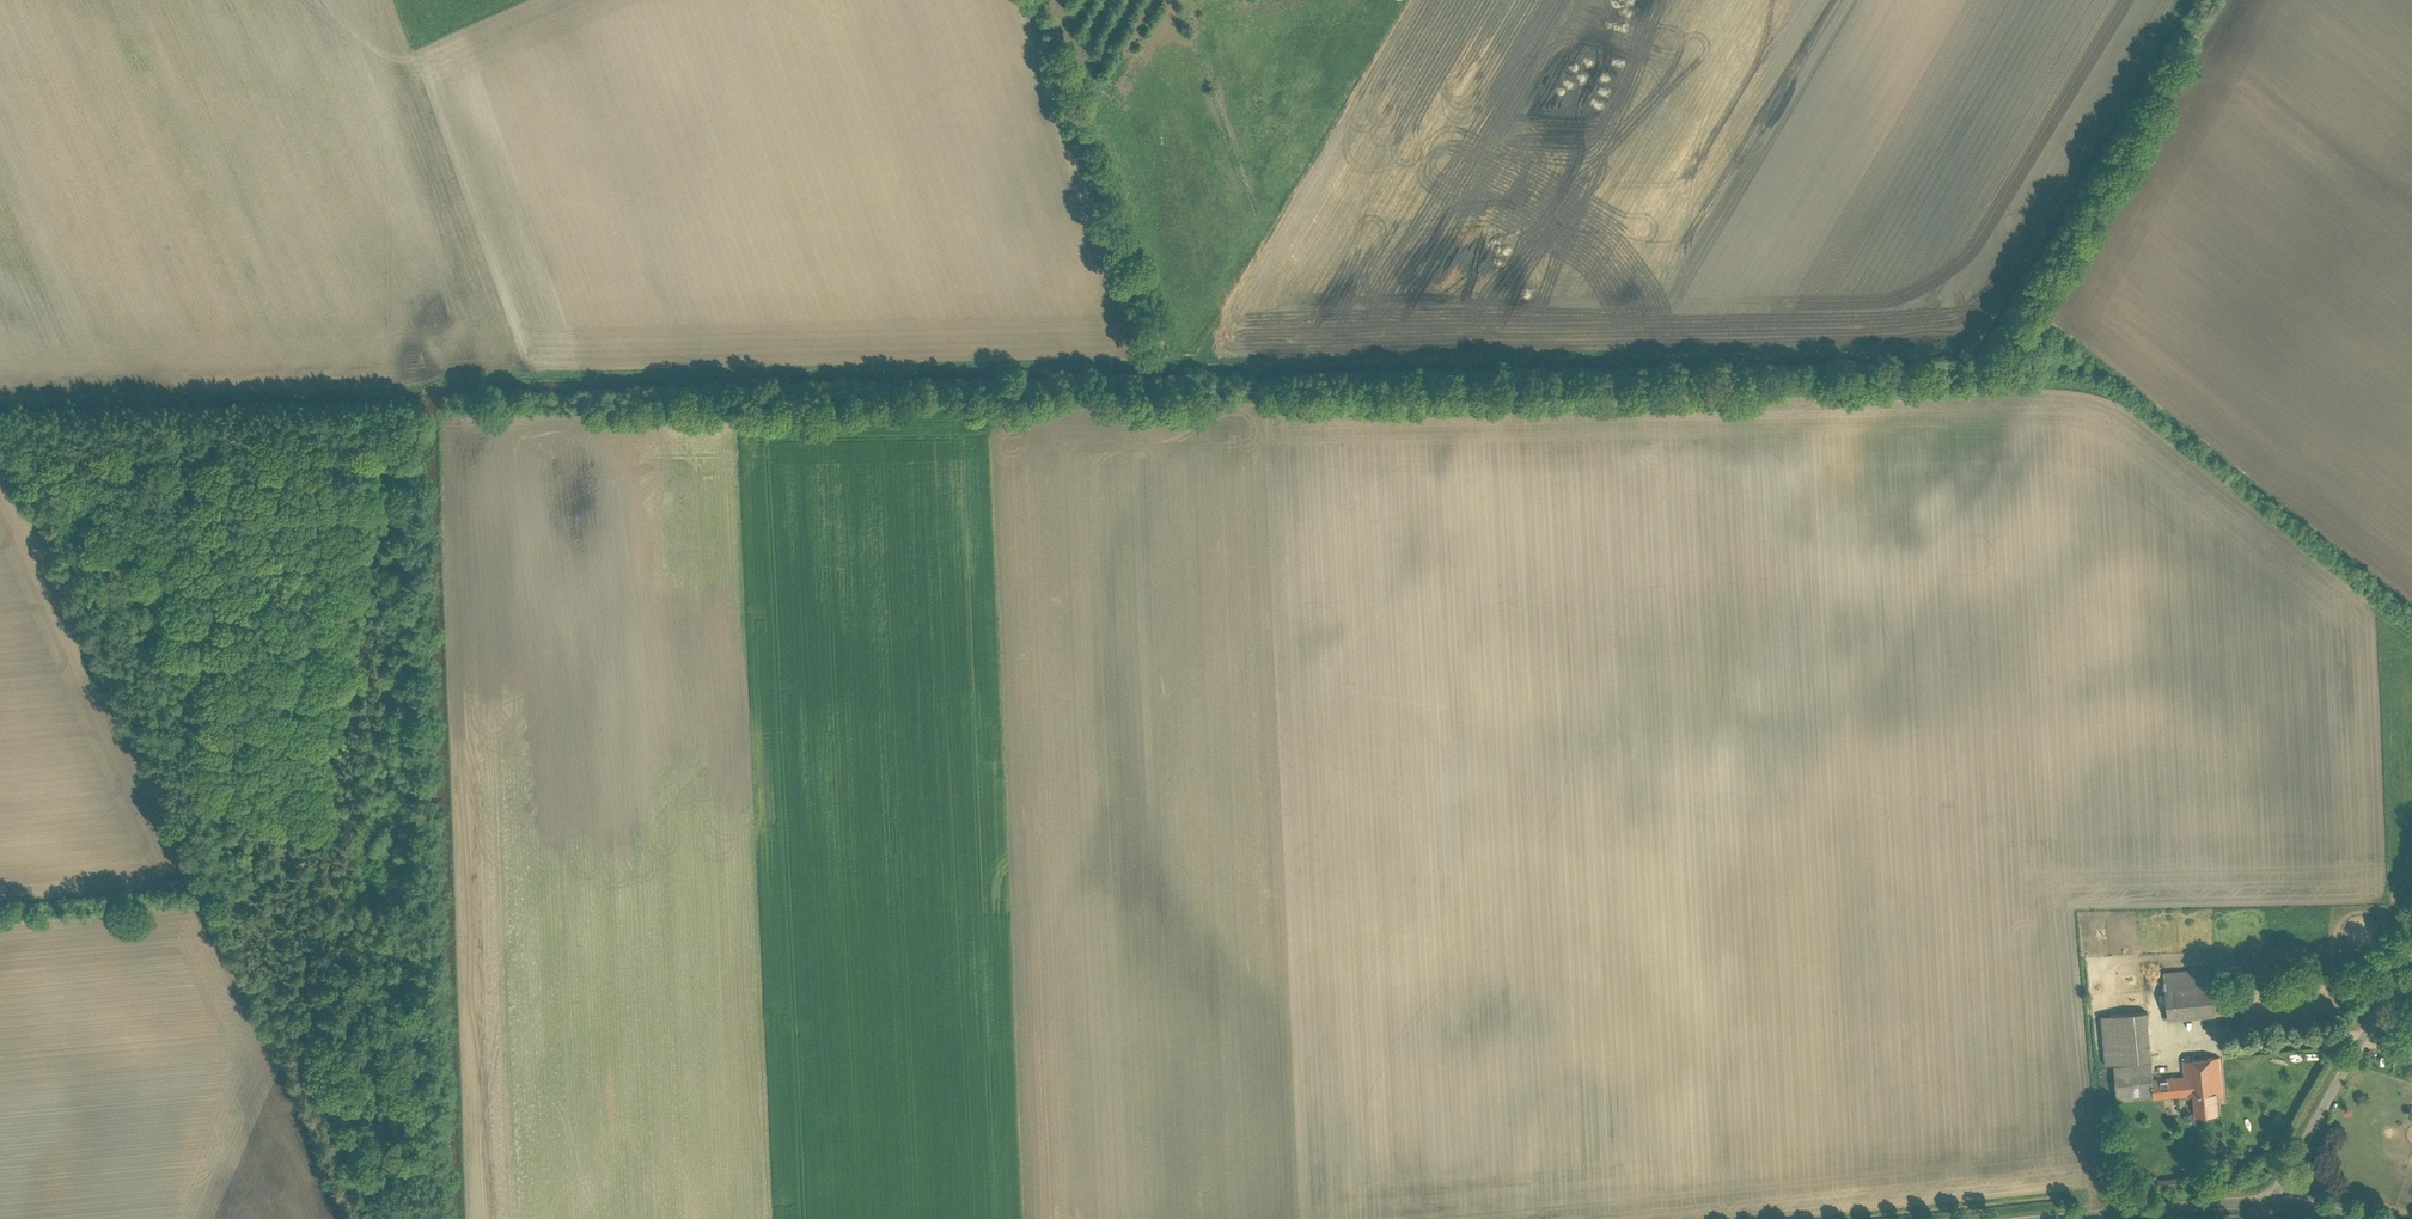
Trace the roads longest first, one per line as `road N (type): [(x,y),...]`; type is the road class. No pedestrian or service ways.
road 1 (tertiary): [(2358,1218),(2271,1202),(2037,1218)]

